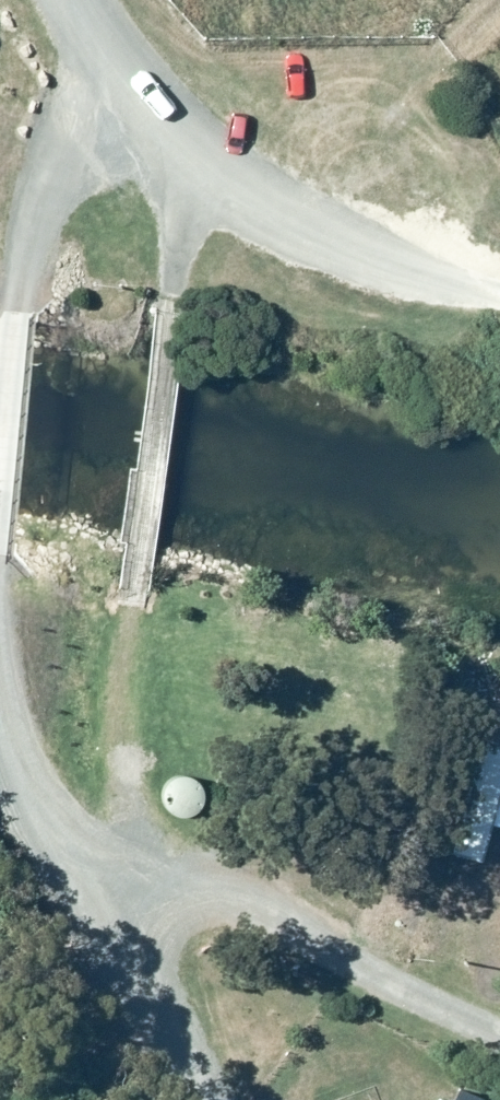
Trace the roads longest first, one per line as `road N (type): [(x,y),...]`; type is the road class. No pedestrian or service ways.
road 1 (unclassified): [(128,854),(141,605),(180,296),(206,182)]
road 2 (residential): [(128,854),(287,918),(499,1026)]
road 3 (tertiary): [(206,182),(499,299)]
road 4 (unclassified): [(238,1099),(128,854)]
road 5 (tertiary): [(64,0),(73,38),(206,182)]

